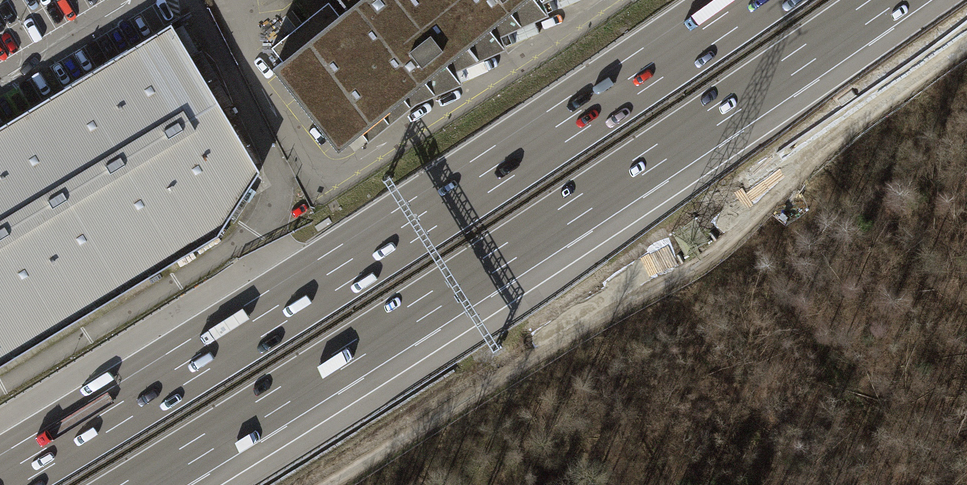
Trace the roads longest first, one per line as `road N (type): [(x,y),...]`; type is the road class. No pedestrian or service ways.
road 1 (motorway): [(137,484),(499,258),(885,0)]
road 2 (motorway): [(746,0),(457,192),(0,476)]
road 3 (track): [(322,484),(714,252),(834,141),(966,44)]

